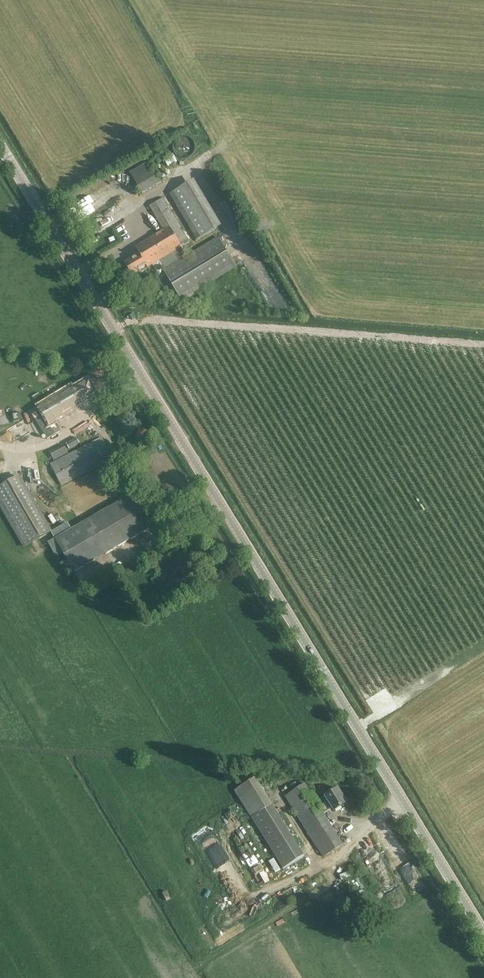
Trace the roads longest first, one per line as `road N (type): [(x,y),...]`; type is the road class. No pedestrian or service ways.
road 1 (unclassified): [(483,924),(0,140)]

